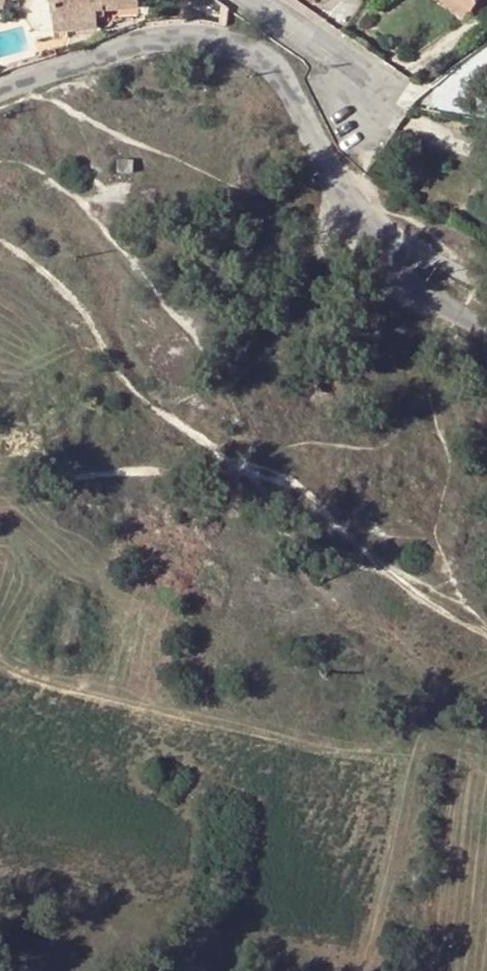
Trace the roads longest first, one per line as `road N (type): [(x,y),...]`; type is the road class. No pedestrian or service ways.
road 1 (residential): [(0,90),(143,42),(216,37),(252,50),(285,81),(347,198)]
road 2 (residential): [(258,0),(330,50),(363,121)]
road 3 (unclassified): [(377,243),(486,336)]
road 4 (unclassified): [(377,243),(389,235),(409,240),(486,289)]

